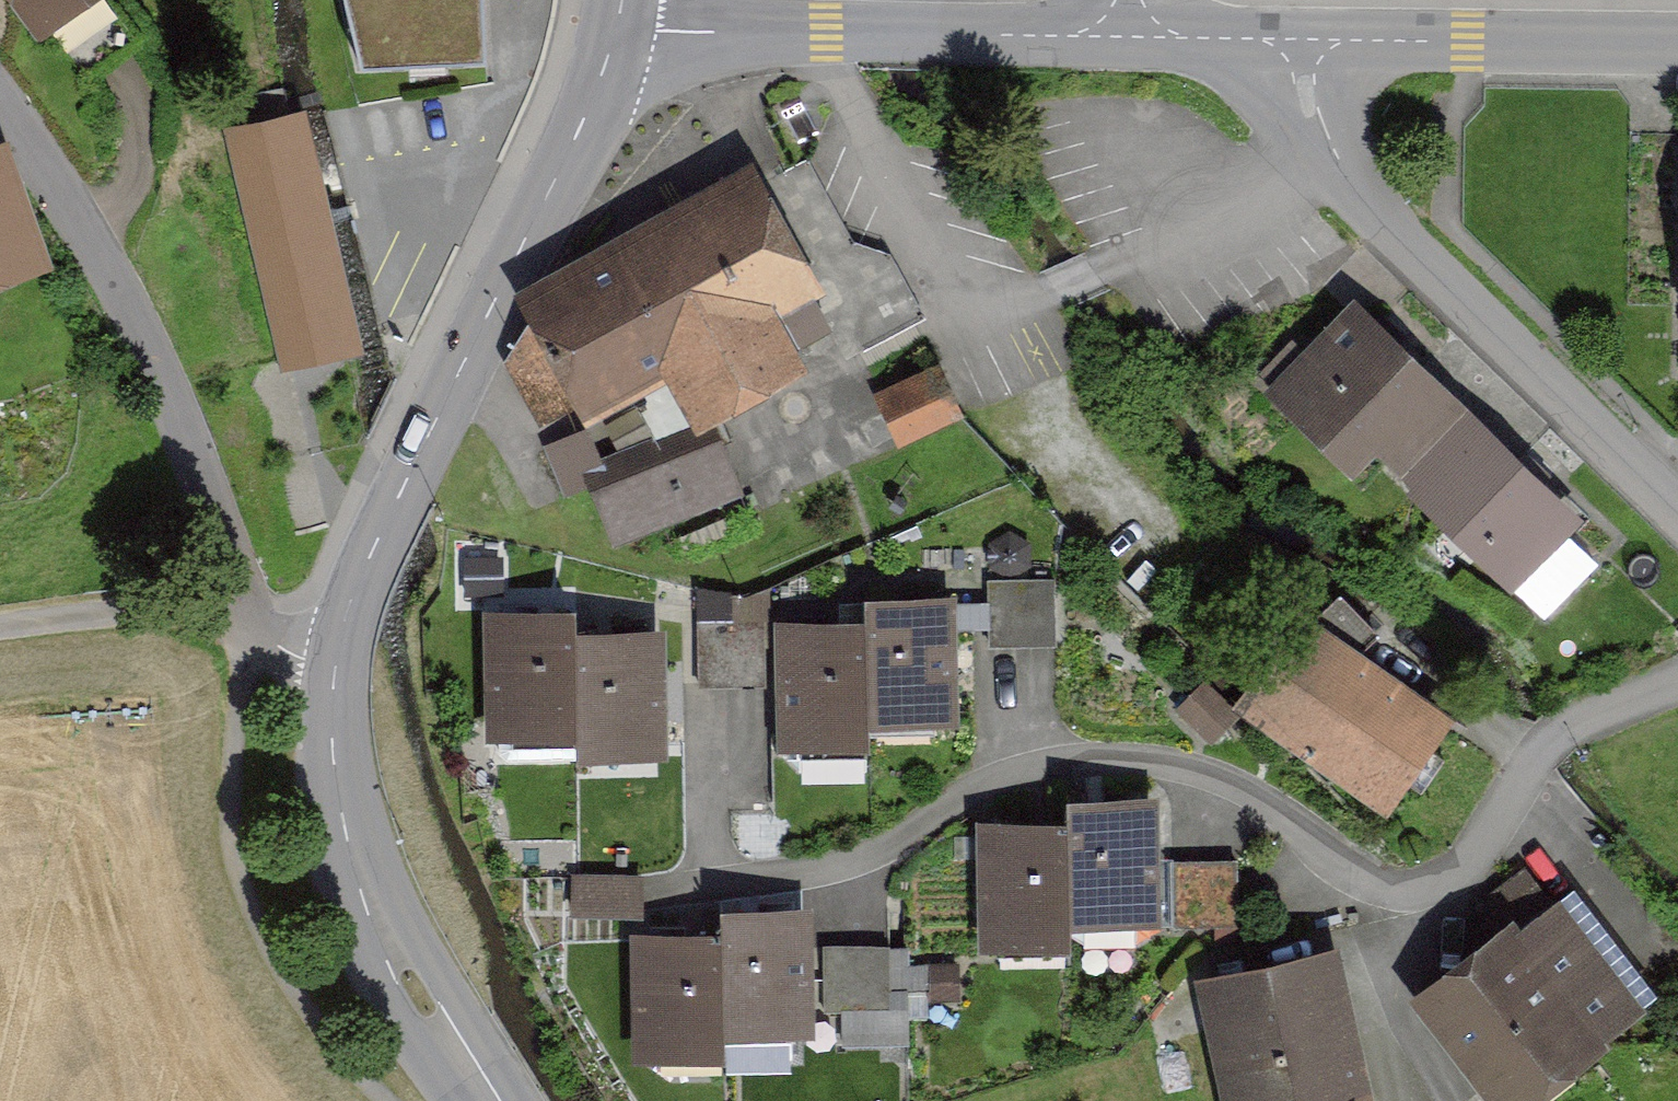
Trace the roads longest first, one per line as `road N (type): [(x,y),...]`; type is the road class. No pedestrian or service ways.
road 1 (tertiary): [(618,27),(579,132),(372,550),(335,667)]
road 2 (residential): [(1677,518),(1350,176),(1307,102),(1307,39)]
road 3 (residential): [(0,103),(63,181),(185,421),(258,626)]
road 4 (residential): [(618,27),(1158,39)]
road 5 (tertiary): [(335,667),(333,758),(365,906),(486,1100)]
road 6 (residential): [(1307,39),(1677,44)]
road 7 (residential): [(0,626),(200,607),(258,626)]
road 8 (residential): [(1158,39),(1307,39)]

